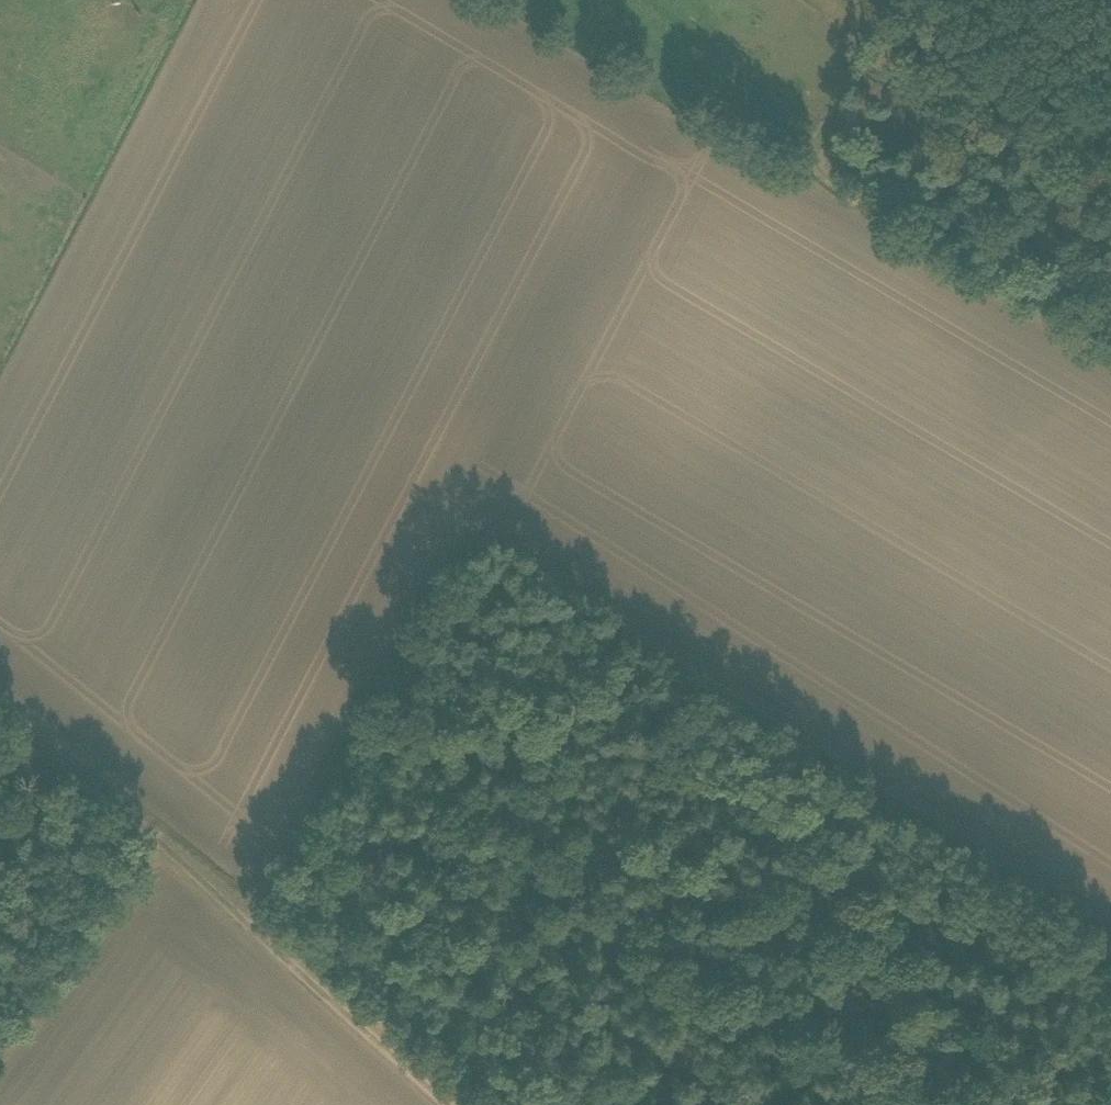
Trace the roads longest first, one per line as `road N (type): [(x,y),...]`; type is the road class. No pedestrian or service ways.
road 1 (track): [(474,1104),(0,697)]

